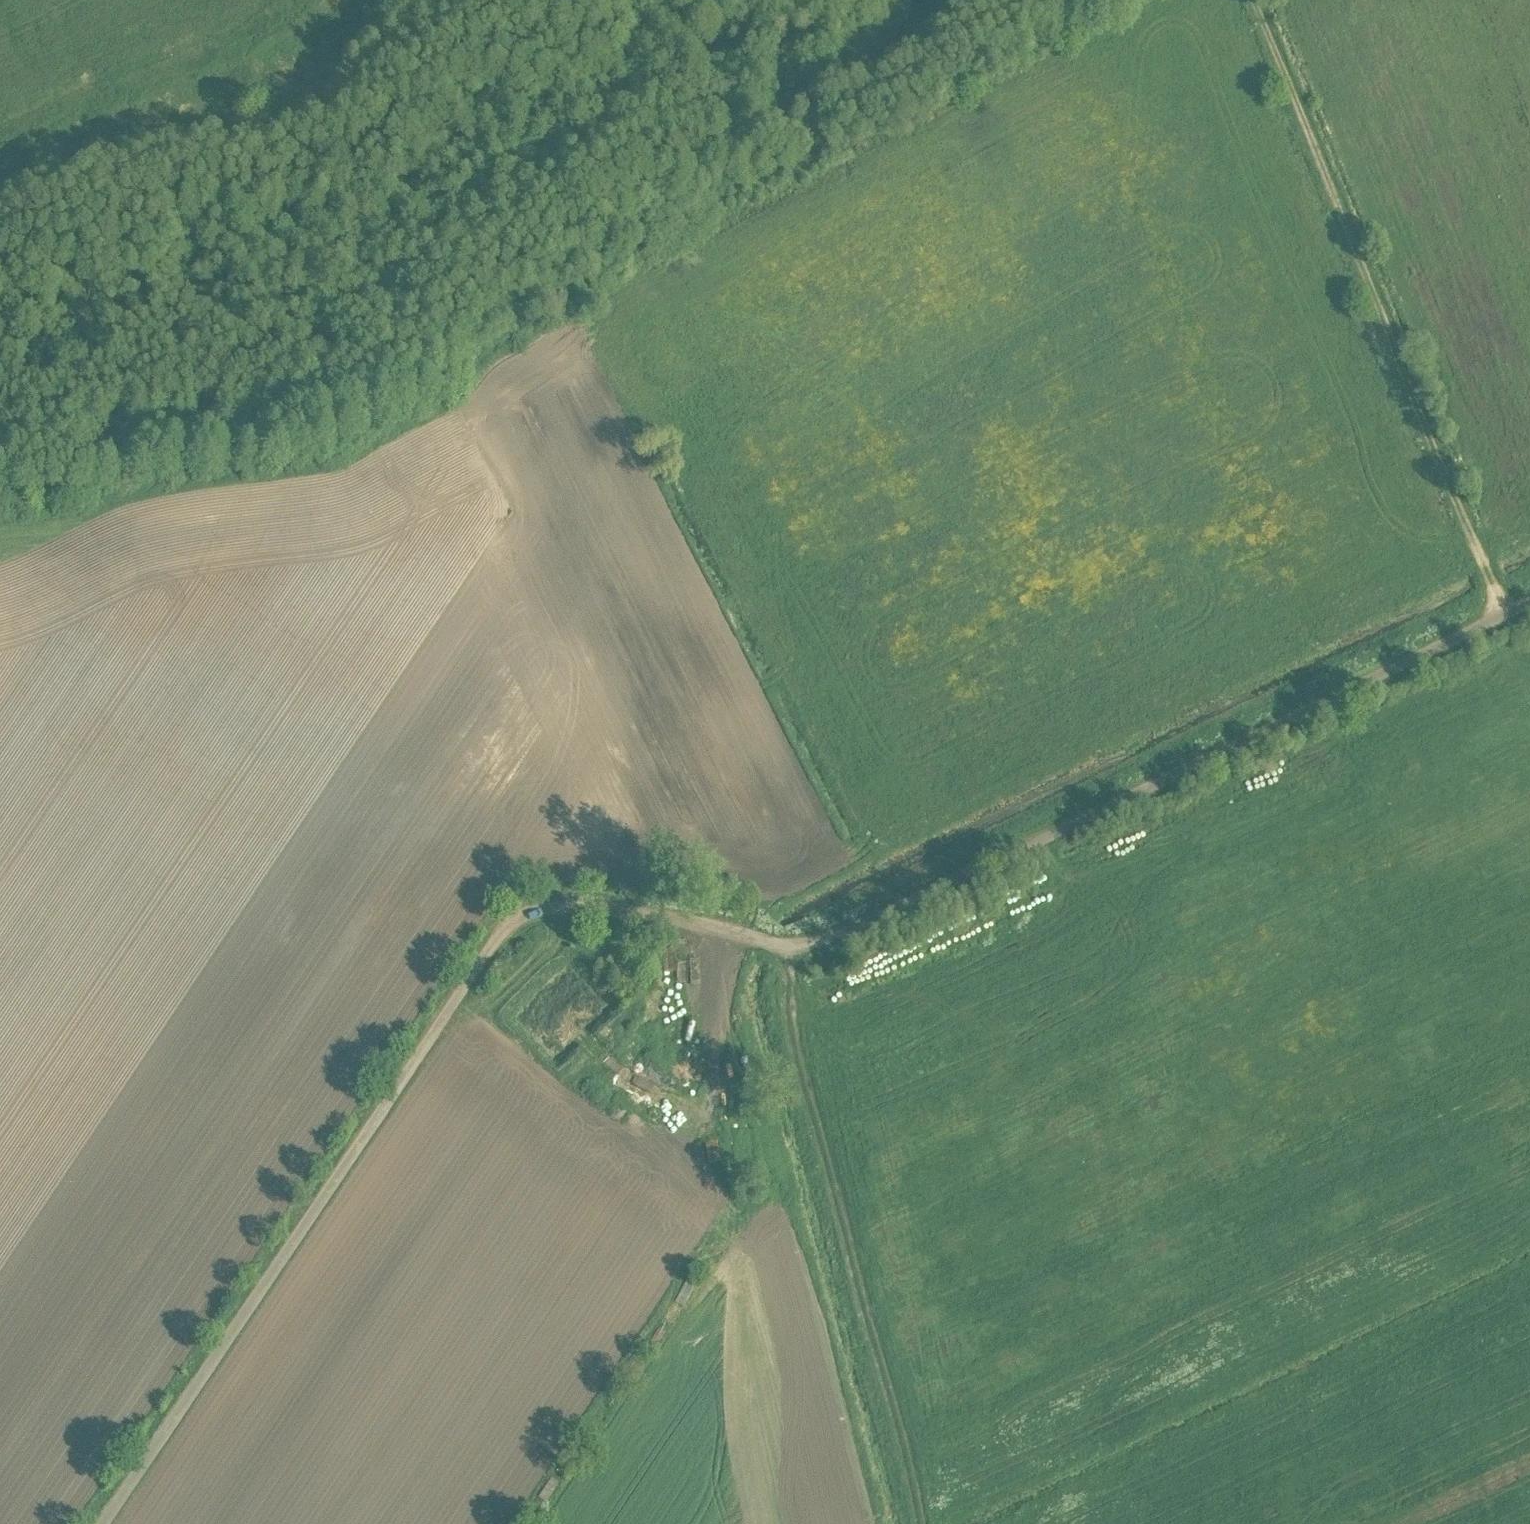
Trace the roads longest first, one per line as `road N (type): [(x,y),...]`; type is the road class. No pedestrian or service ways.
road 1 (track): [(1529,606),(831,943),(789,947),(615,908),(551,909),(503,925),(105,1523)]
road 2 (track): [(1506,617),(1256,0)]

